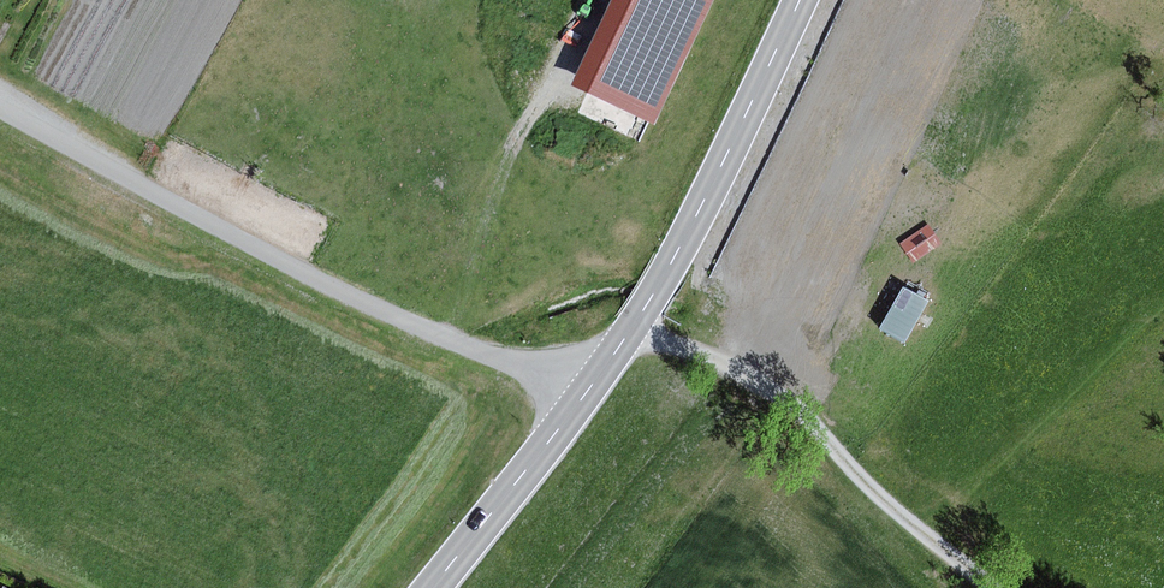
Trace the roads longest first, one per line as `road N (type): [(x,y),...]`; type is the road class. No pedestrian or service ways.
road 1 (primary): [(430,587),(633,328),(729,156),(801,0)]
road 2 (track): [(0,109),(320,279),(586,395)]
road 3 (track): [(633,328),(724,363),(787,399),(856,474),(996,587)]

